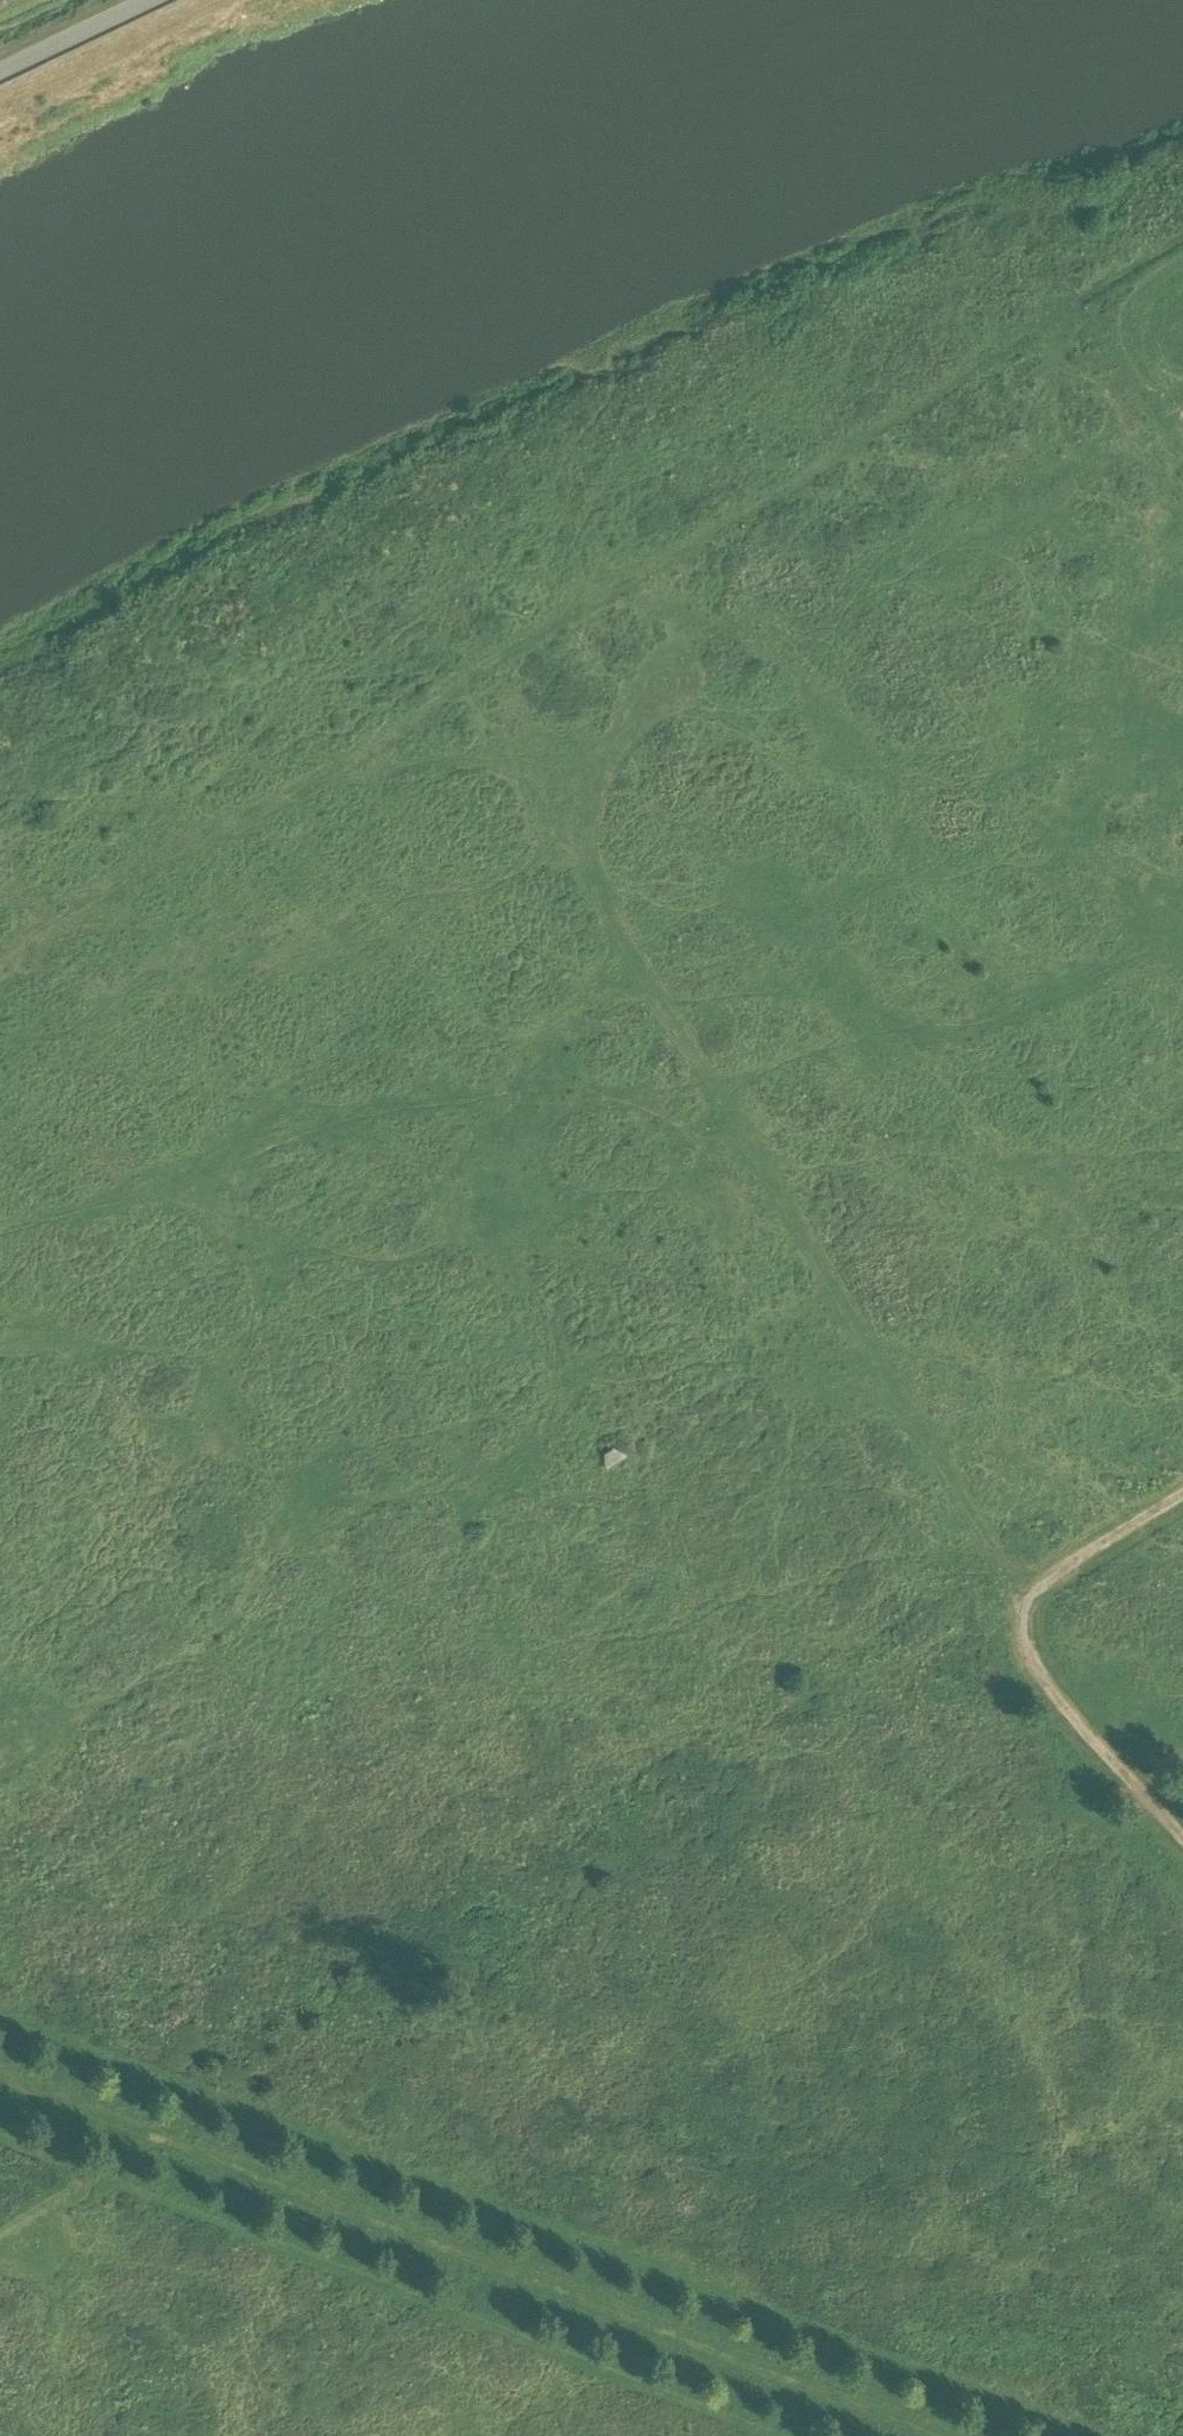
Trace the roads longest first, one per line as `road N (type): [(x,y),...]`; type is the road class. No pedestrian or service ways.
road 1 (track): [(0,2081),(919,2435)]
road 2 (track): [(1007,1607),(1030,1659),(1182,1838)]
road 3 (track): [(1007,1607),(1182,1497)]
road 4 (unclassified): [(0,65),(134,0)]

